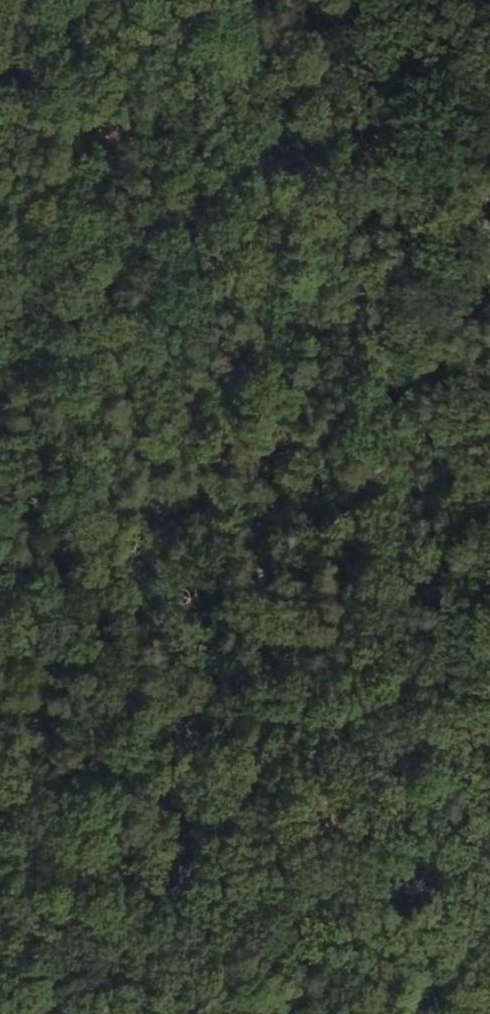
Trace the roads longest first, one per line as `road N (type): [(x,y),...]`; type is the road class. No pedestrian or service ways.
road 1 (track): [(234,0),(489,227)]
road 2 (track): [(489,824),(331,1013)]

